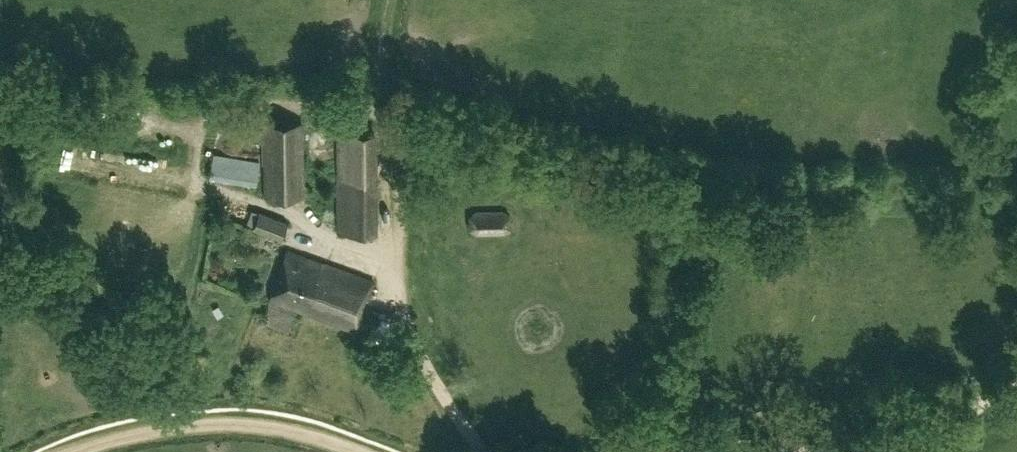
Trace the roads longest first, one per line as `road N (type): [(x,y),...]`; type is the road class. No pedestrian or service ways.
road 1 (track): [(395,0),(380,87),(412,332),(480,451)]
road 2 (track): [(69,451),(128,435),(230,423),(299,432),(358,451)]
road 3 (track): [(915,451),(1016,384)]

